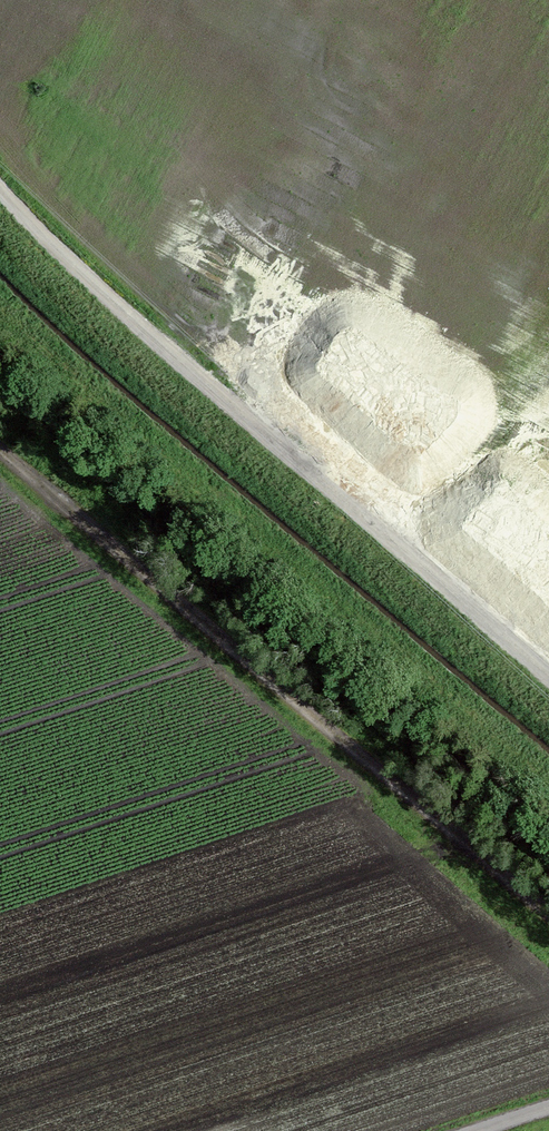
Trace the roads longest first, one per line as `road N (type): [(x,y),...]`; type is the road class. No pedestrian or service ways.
road 1 (track): [(0,412),(548,914)]
road 2 (track): [(0,182),(131,319),(548,673)]

